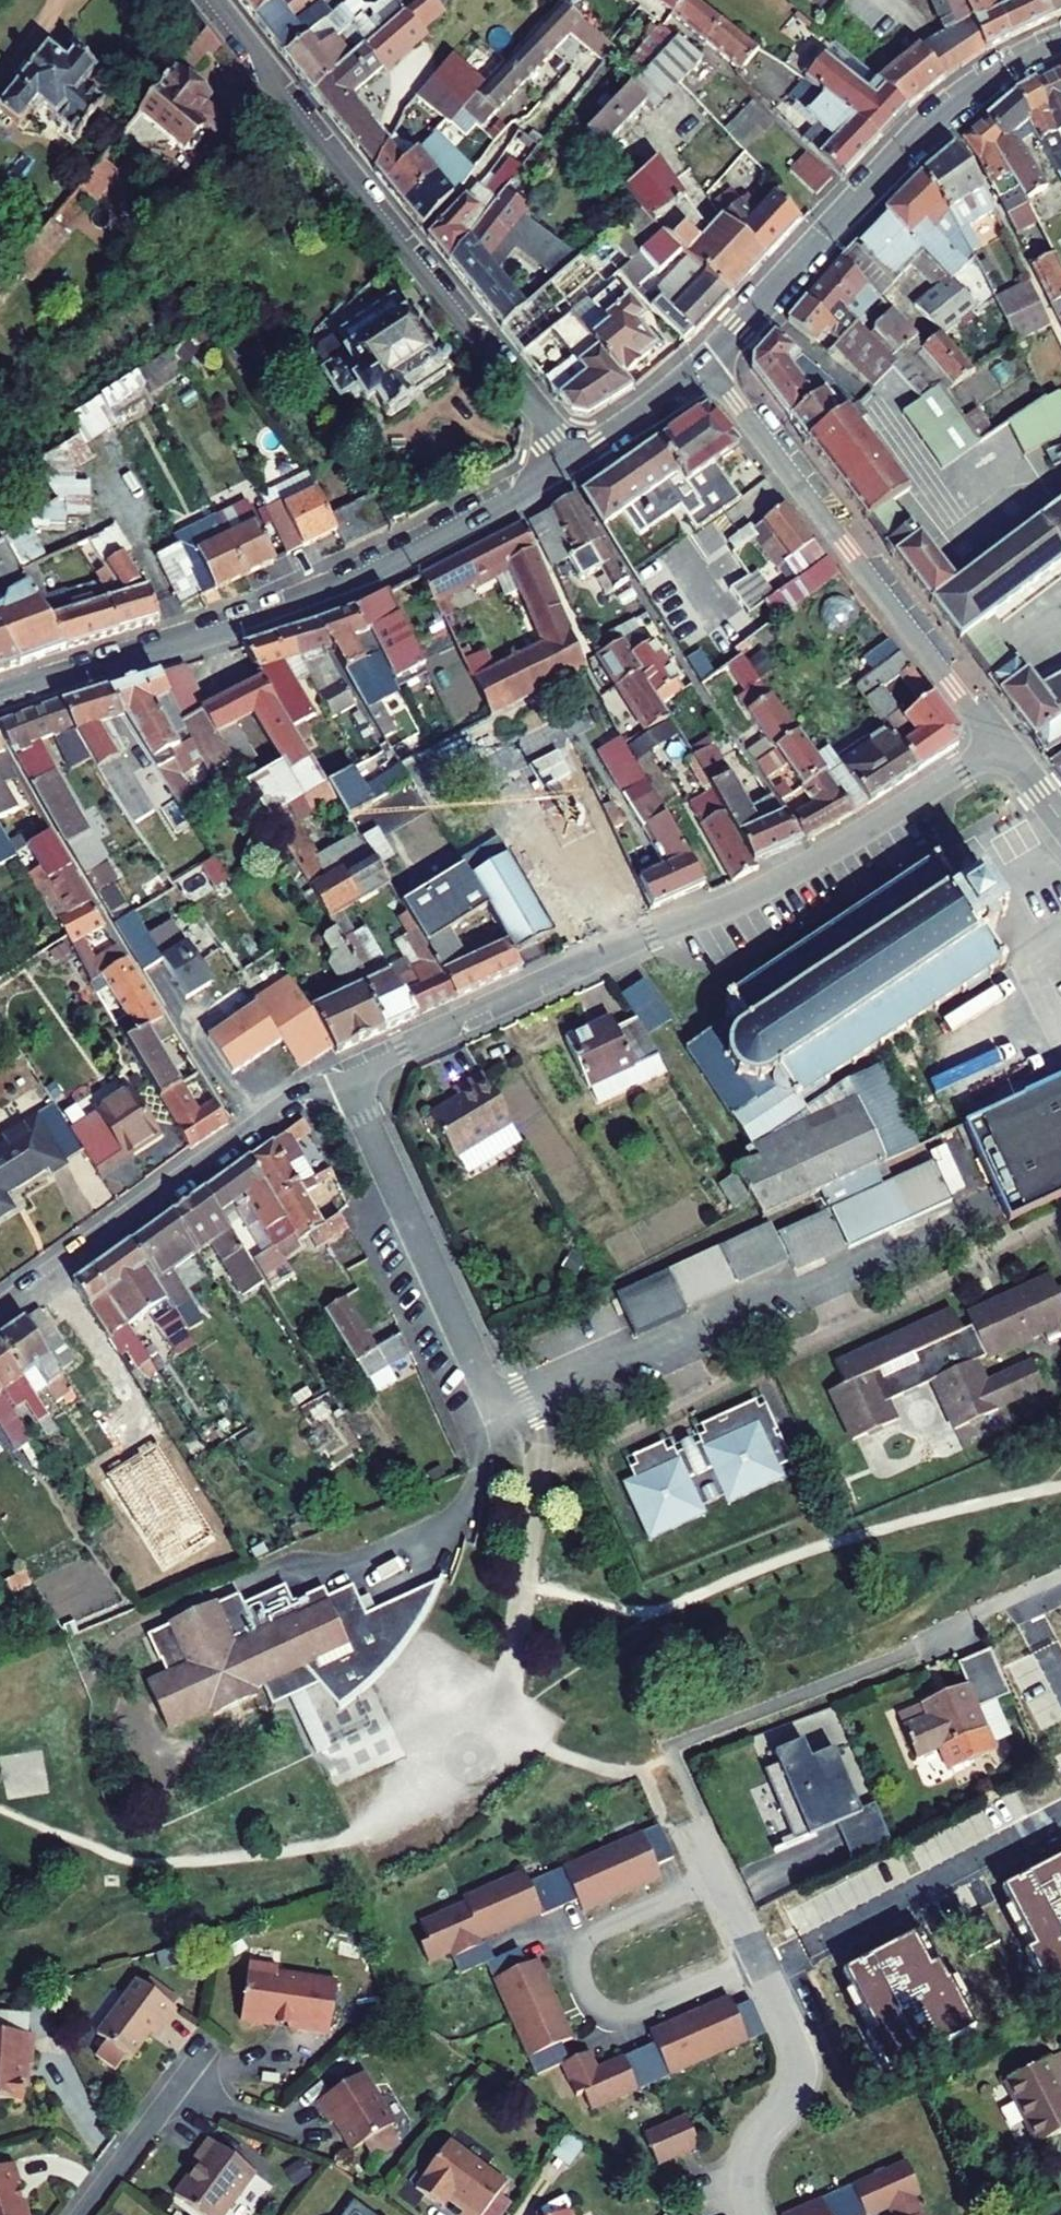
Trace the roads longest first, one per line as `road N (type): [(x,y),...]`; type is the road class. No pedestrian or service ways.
road 1 (residential): [(344,1076),(483,1381),(501,1397),(955,1222)]
road 2 (residential): [(344,1076),(650,934),(739,903),(1002,745)]
road 3 (tertiary): [(578,457),(343,587),(0,696)]
road 4 (residential): [(578,457),(212,0)]
road 5 (residential): [(1002,745),(703,359)]
road 6 (residential): [(0,1310),(274,1110),(344,1076)]
road 7 (residential): [(717,1877),(587,1934),(578,1953),(589,1995),(607,2014),(632,2014),(755,1958)]
road 8 (tertiary): [(938,118),(703,359)]
road 9 (residential): [(755,1958),(799,2056),(792,2098),(752,2151),(745,2187),(753,2214)]
road 10 (residential): [(938,118),(983,184),(1060,338)]
road 11 (residential): [(204,2049),(81,2214)]
road 12 (tertiary): [(703,359),(578,457)]
road 13 (residential): [(1060,1580),(925,1645)]
road 14 (tertiary): [(1060,44),(983,83),(938,118)]

